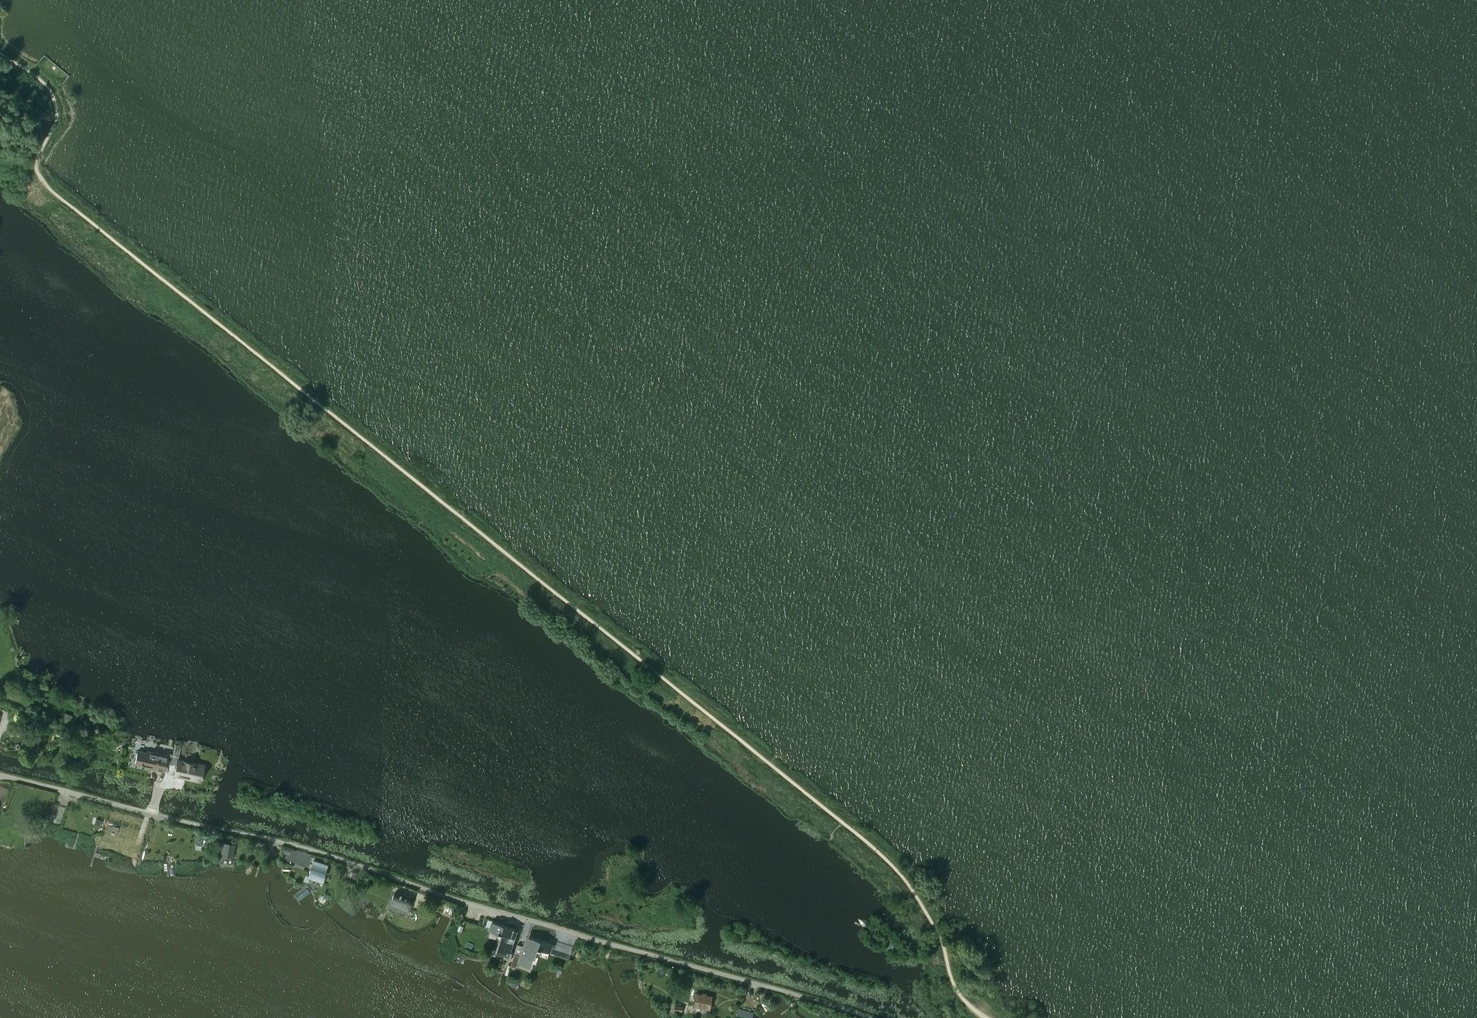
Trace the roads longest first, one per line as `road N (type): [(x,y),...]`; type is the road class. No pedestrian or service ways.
road 1 (unclassified): [(859,1017),(286,843),(0,774)]

